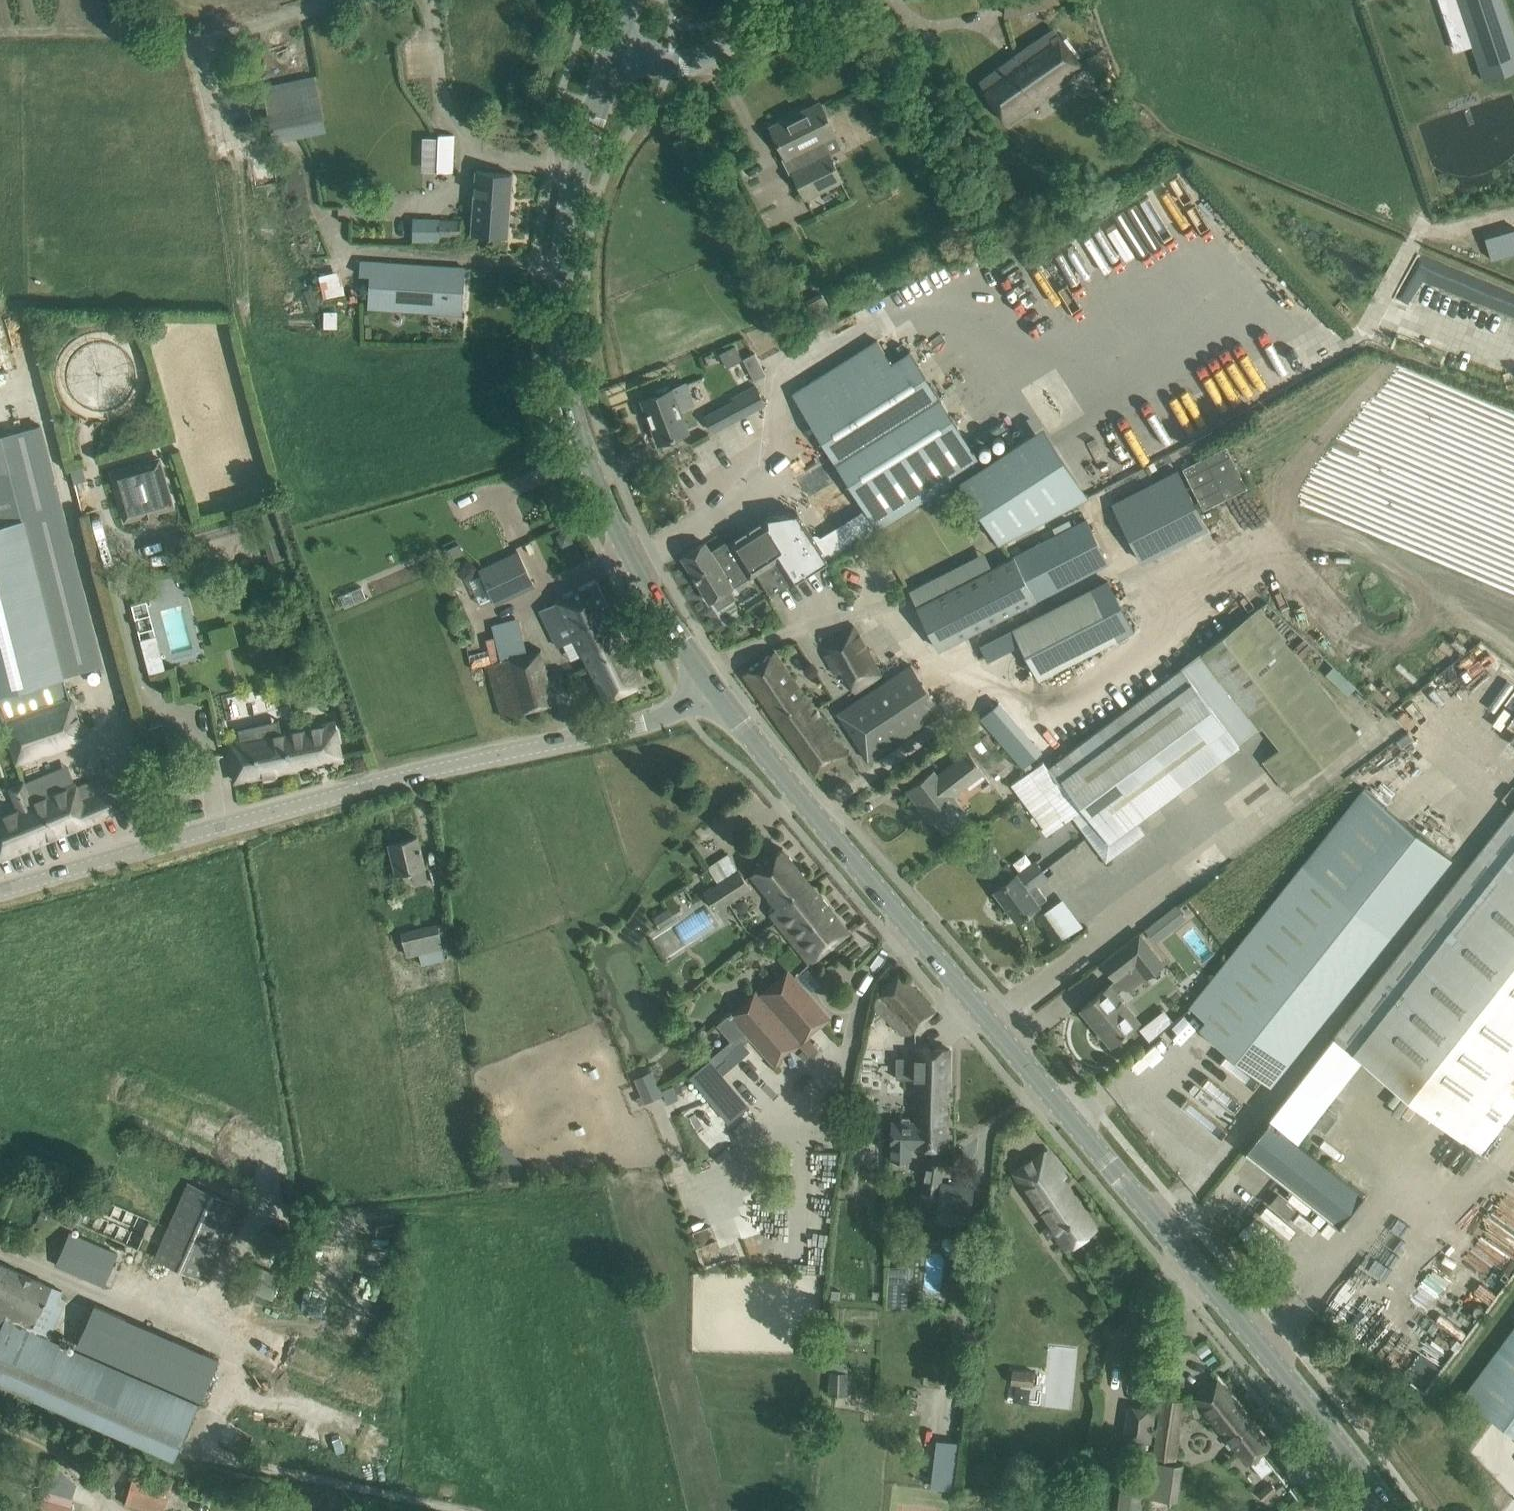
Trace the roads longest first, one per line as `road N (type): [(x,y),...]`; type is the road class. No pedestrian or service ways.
road 1 (tertiary): [(1390,1510),(711,692)]
road 2 (tertiary): [(0,890),(682,707)]
road 3 (tertiary): [(711,692),(602,497),(567,384),(564,252),(612,49)]
road 4 (secondary): [(612,49),(689,64),(830,0)]

